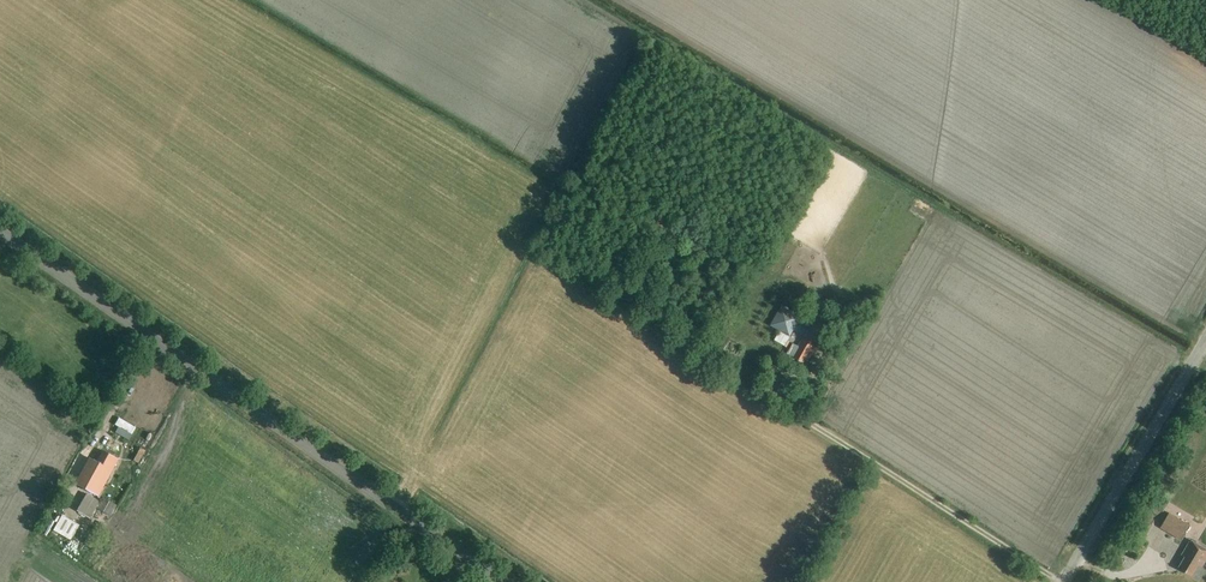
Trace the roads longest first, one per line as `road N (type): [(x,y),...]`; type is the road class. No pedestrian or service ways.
road 1 (unclassified): [(502,581),(0,232)]
road 2 (track): [(803,416),(1061,581)]
road 3 (unclassified): [(1063,581),(1205,340)]

